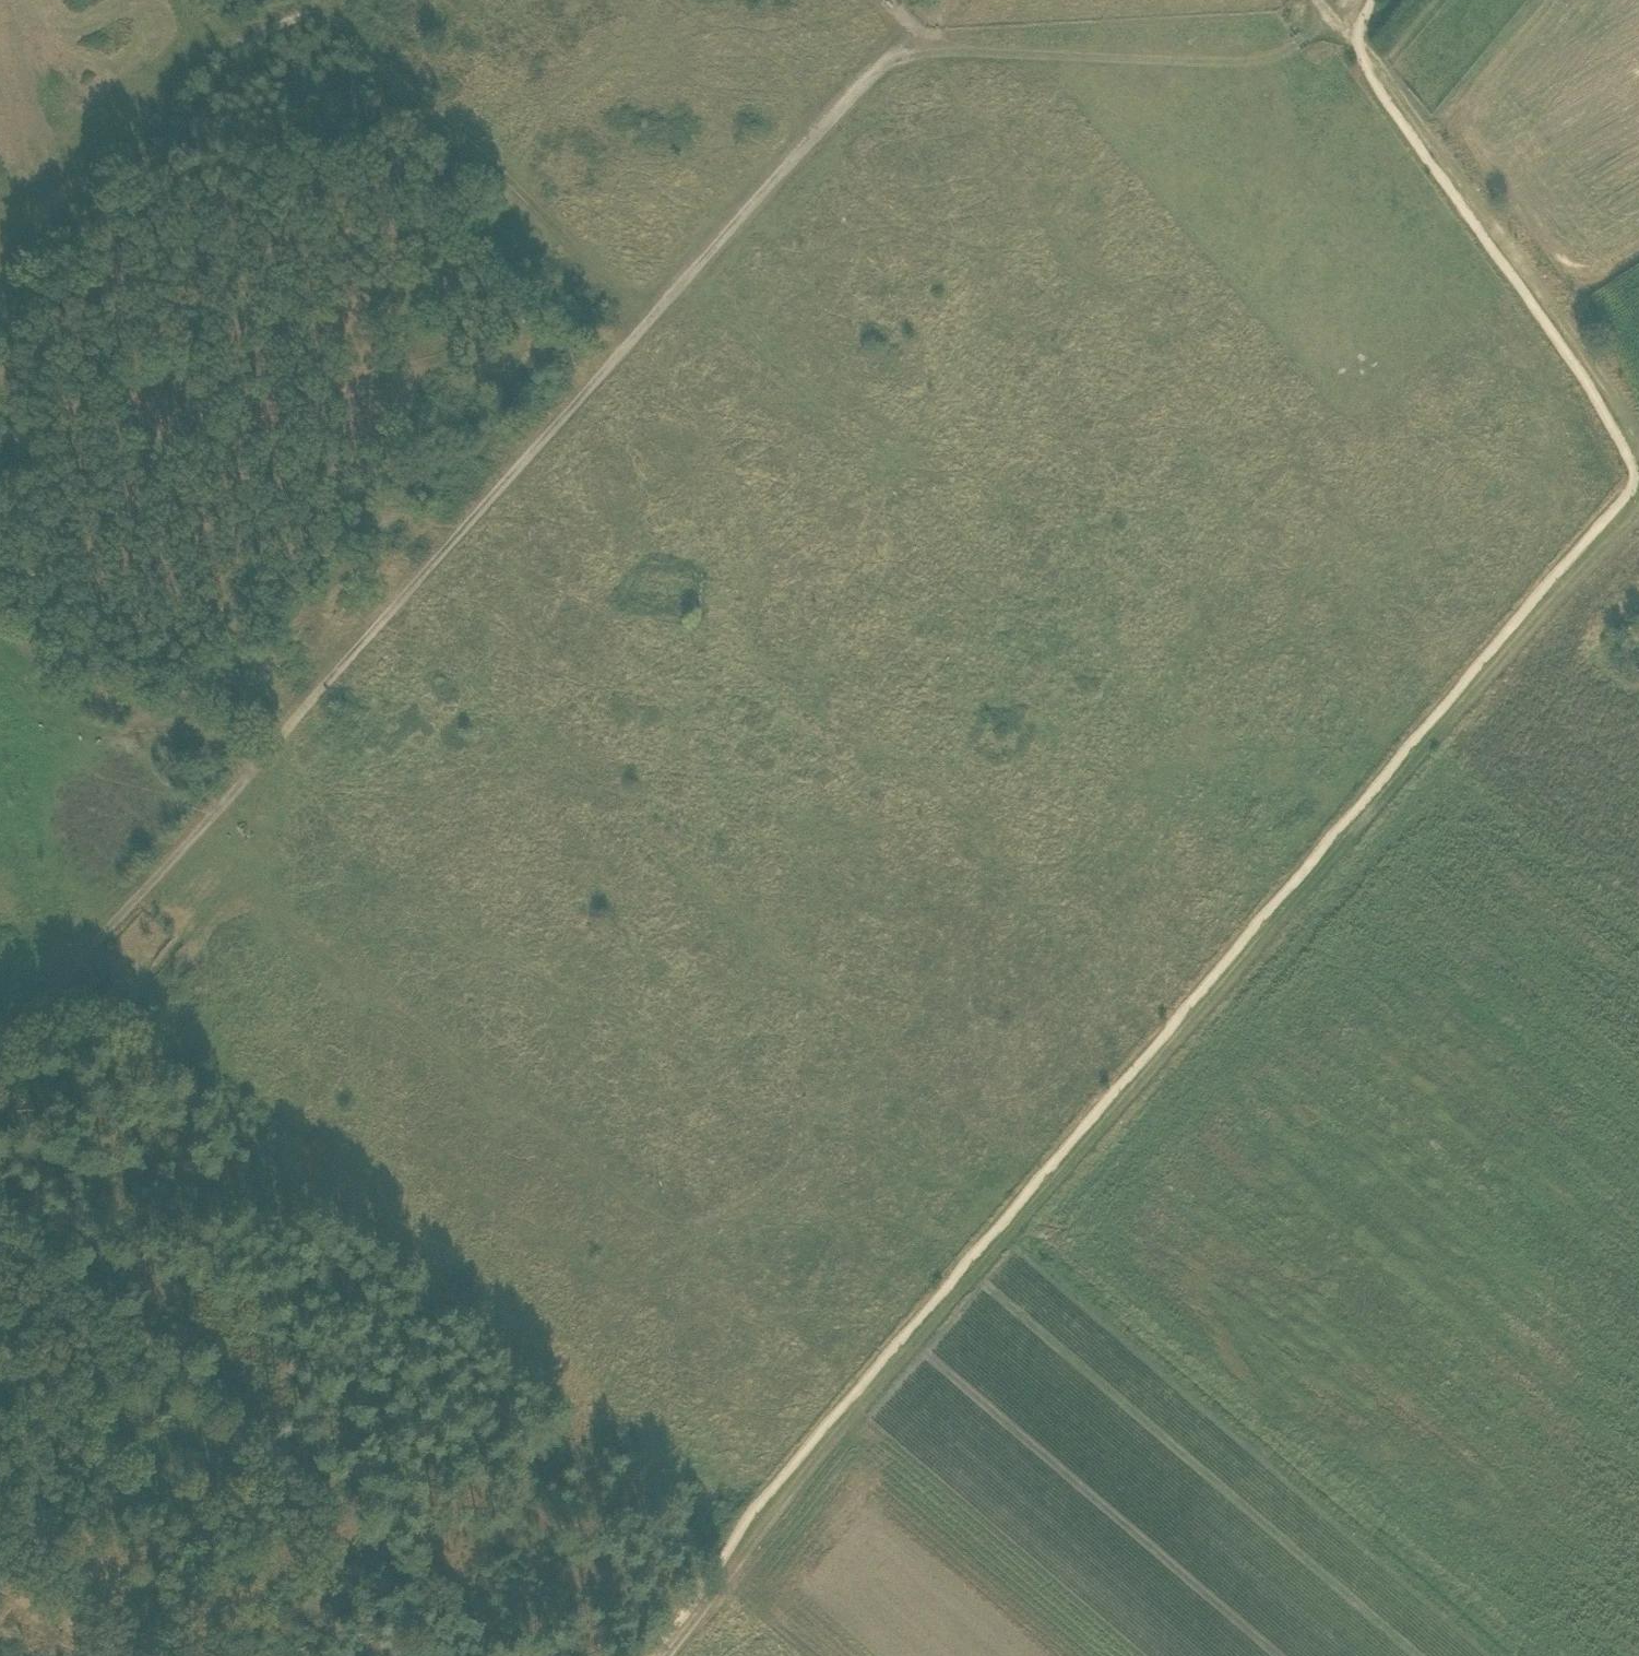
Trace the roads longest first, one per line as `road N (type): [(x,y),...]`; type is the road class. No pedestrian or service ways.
road 1 (track): [(665,1655),(830,1447),(1467,701),(1638,516)]
road 2 (track): [(0,1050),(939,0)]
road 3 (track): [(1638,442),(1568,329),(1359,42)]
road 4 (track): [(881,64),(926,54),(1260,61),(1332,17)]
road 5 (track): [(326,18),(348,28),(505,177),(644,325)]
road 6 (track): [(0,235),(173,66),(263,30),(326,18),(338,0)]
road 7 (track): [(0,1514),(164,1655)]

